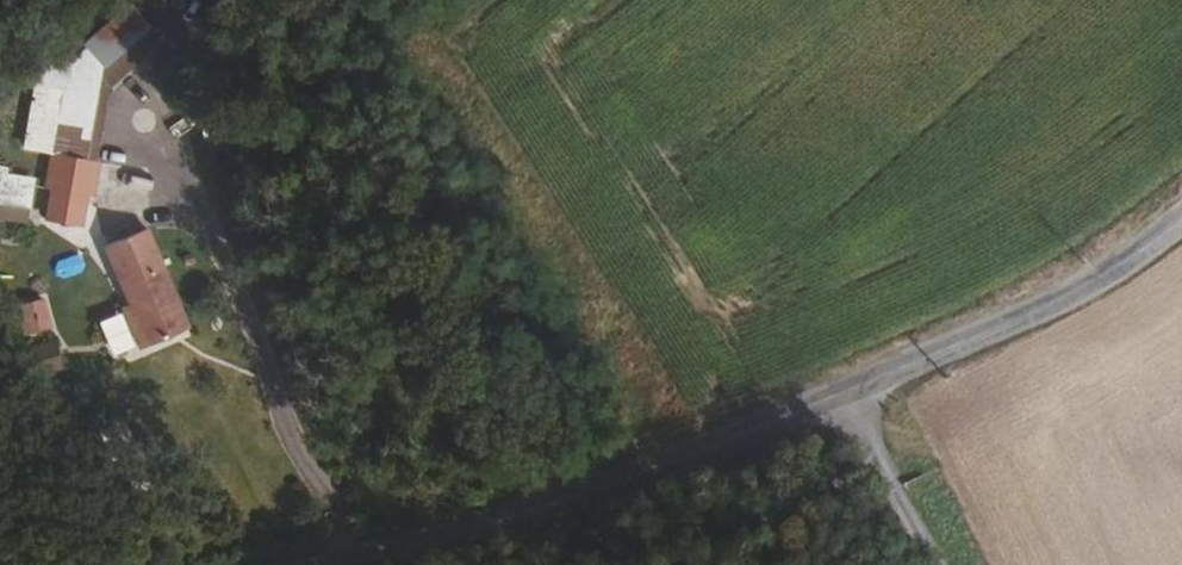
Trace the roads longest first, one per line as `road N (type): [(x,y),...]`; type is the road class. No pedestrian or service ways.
road 1 (tertiary): [(838,396),(493,527),(343,564)]
road 2 (tertiary): [(1181,219),(1093,282),(838,396)]
road 3 (unclassified): [(838,396),(925,564)]

